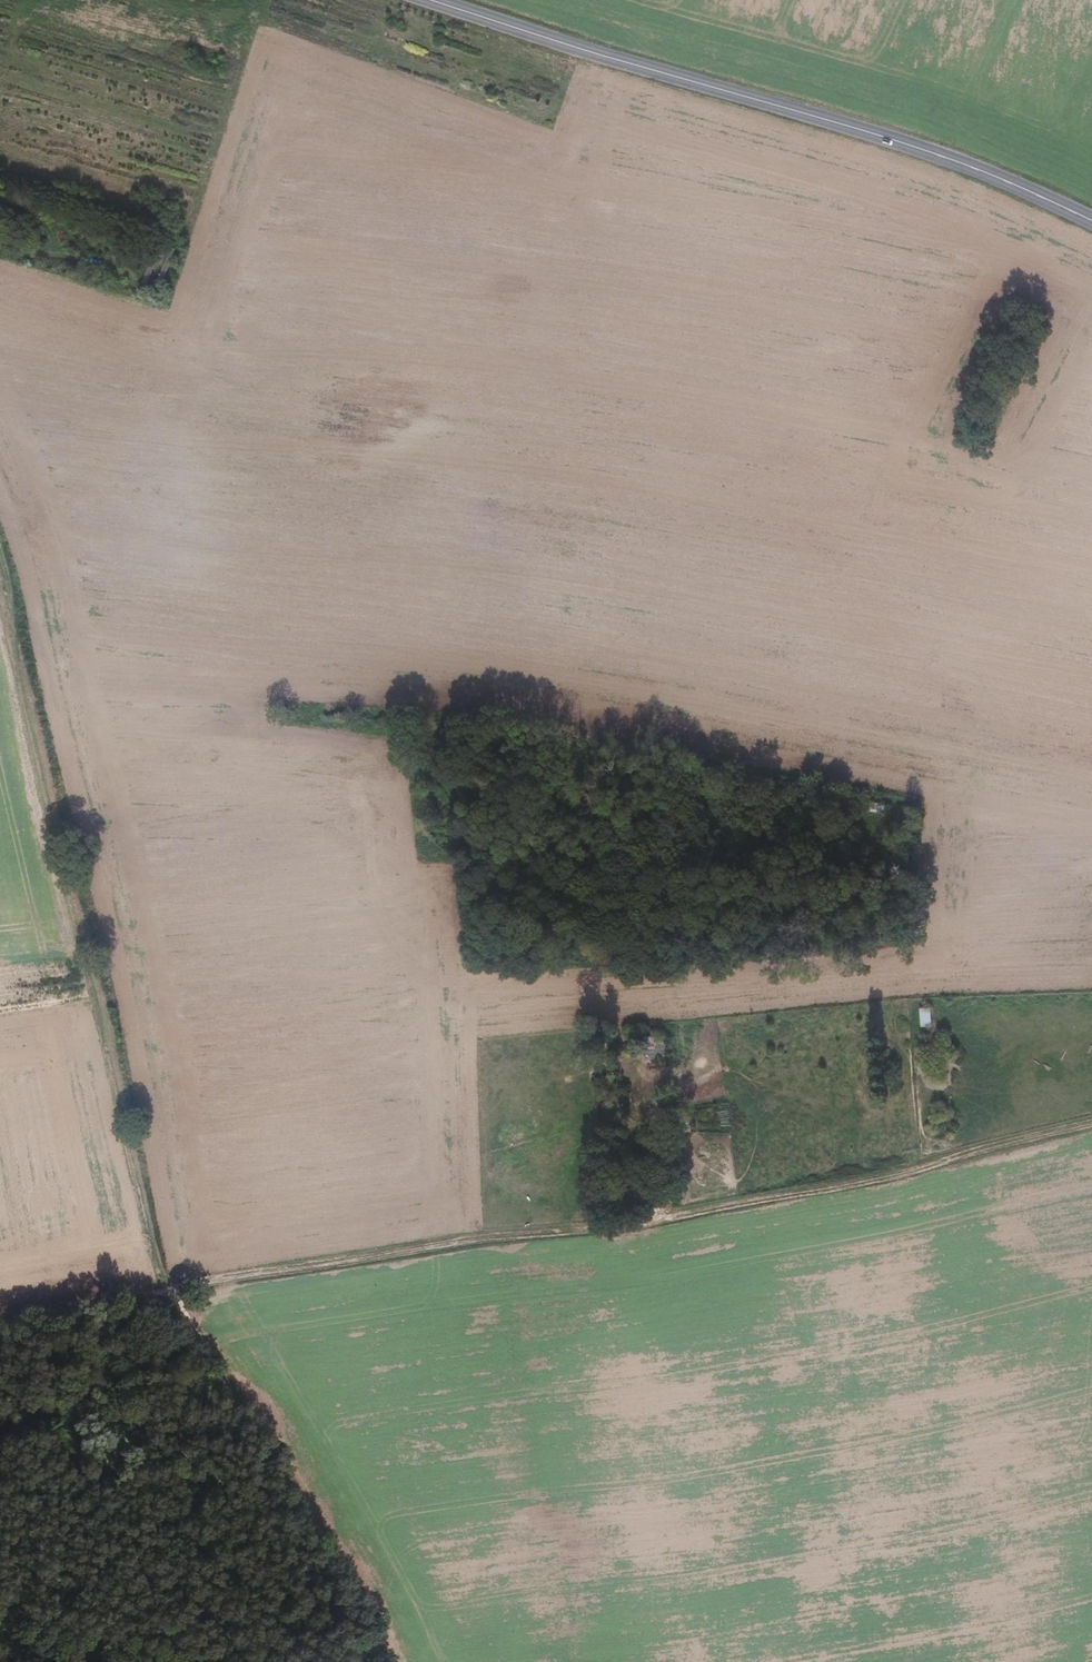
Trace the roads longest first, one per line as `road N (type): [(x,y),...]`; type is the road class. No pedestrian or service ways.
road 1 (track): [(1091,1128),(610,1225),(357,1252),(0,1320)]
road 2 (tertiary): [(1091,220),(927,149),(432,0)]
road 3 (track): [(174,1287),(339,1552),(390,1661)]

